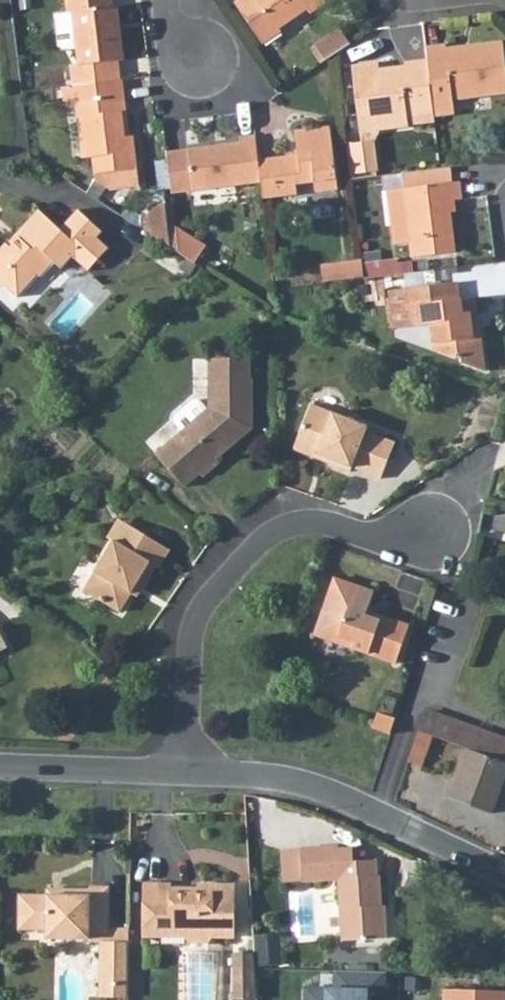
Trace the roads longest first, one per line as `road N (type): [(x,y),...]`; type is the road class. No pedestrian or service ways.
road 1 (residential): [(189,769),(190,627),(206,598),(271,533),(323,521),(370,536),(444,525)]
road 2 (residential): [(189,769),(288,779),(356,802),(504,876)]
road 3 (residential): [(0,763),(189,769)]

